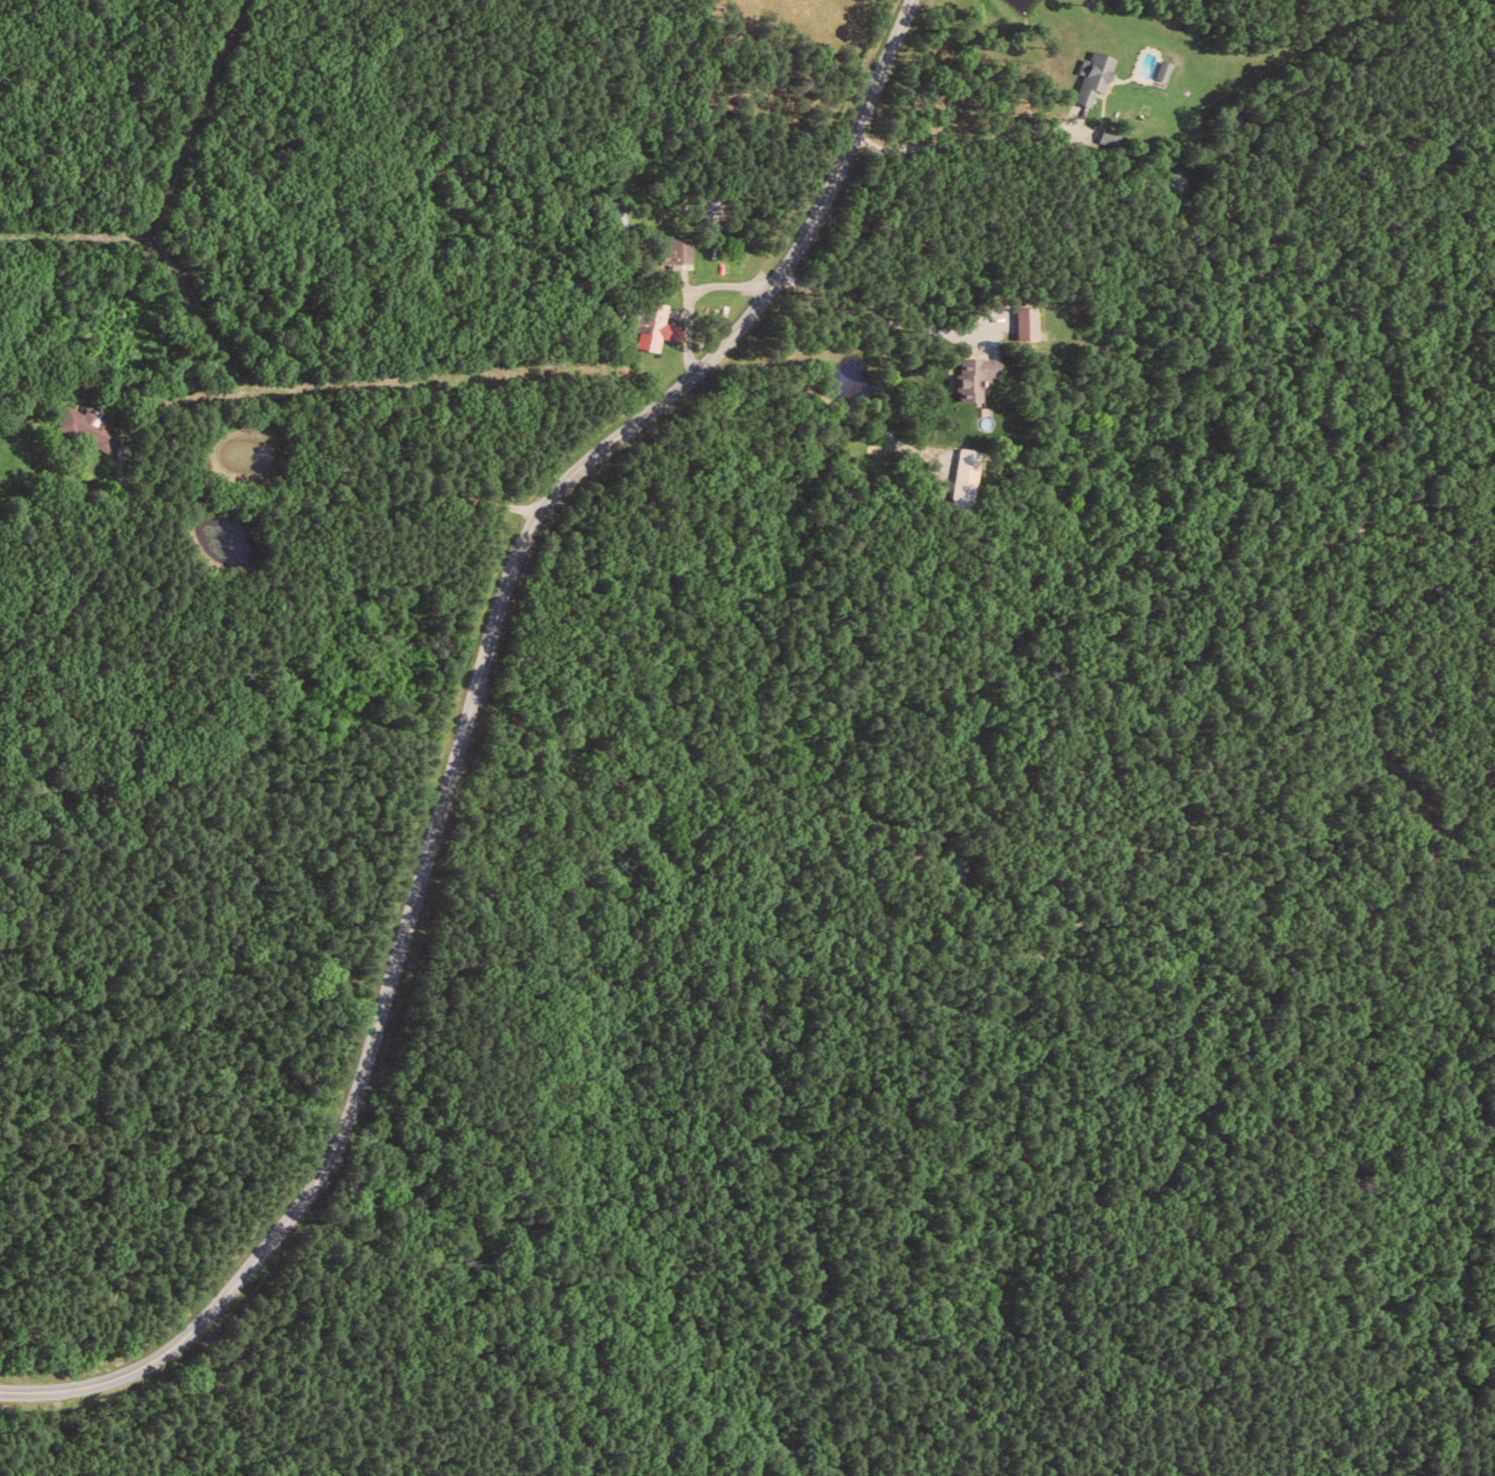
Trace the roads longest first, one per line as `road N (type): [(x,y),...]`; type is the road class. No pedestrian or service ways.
road 1 (residential): [(0,1389),(67,1394),(141,1369),(223,1293),(322,1158),(355,1097),(457,778),(513,544),(530,513)]
road 2 (residential): [(530,513),(438,501),(109,503),(50,494),(0,472)]
road 3 (residential): [(530,513),(708,366)]
road 4 (residential): [(778,276),(877,320),(993,343)]
road 5 (residential): [(769,288),(853,139)]
road 6 (residential): [(853,139),(916,0)]
road 7 (residential): [(650,265),(691,288),(769,288)]

